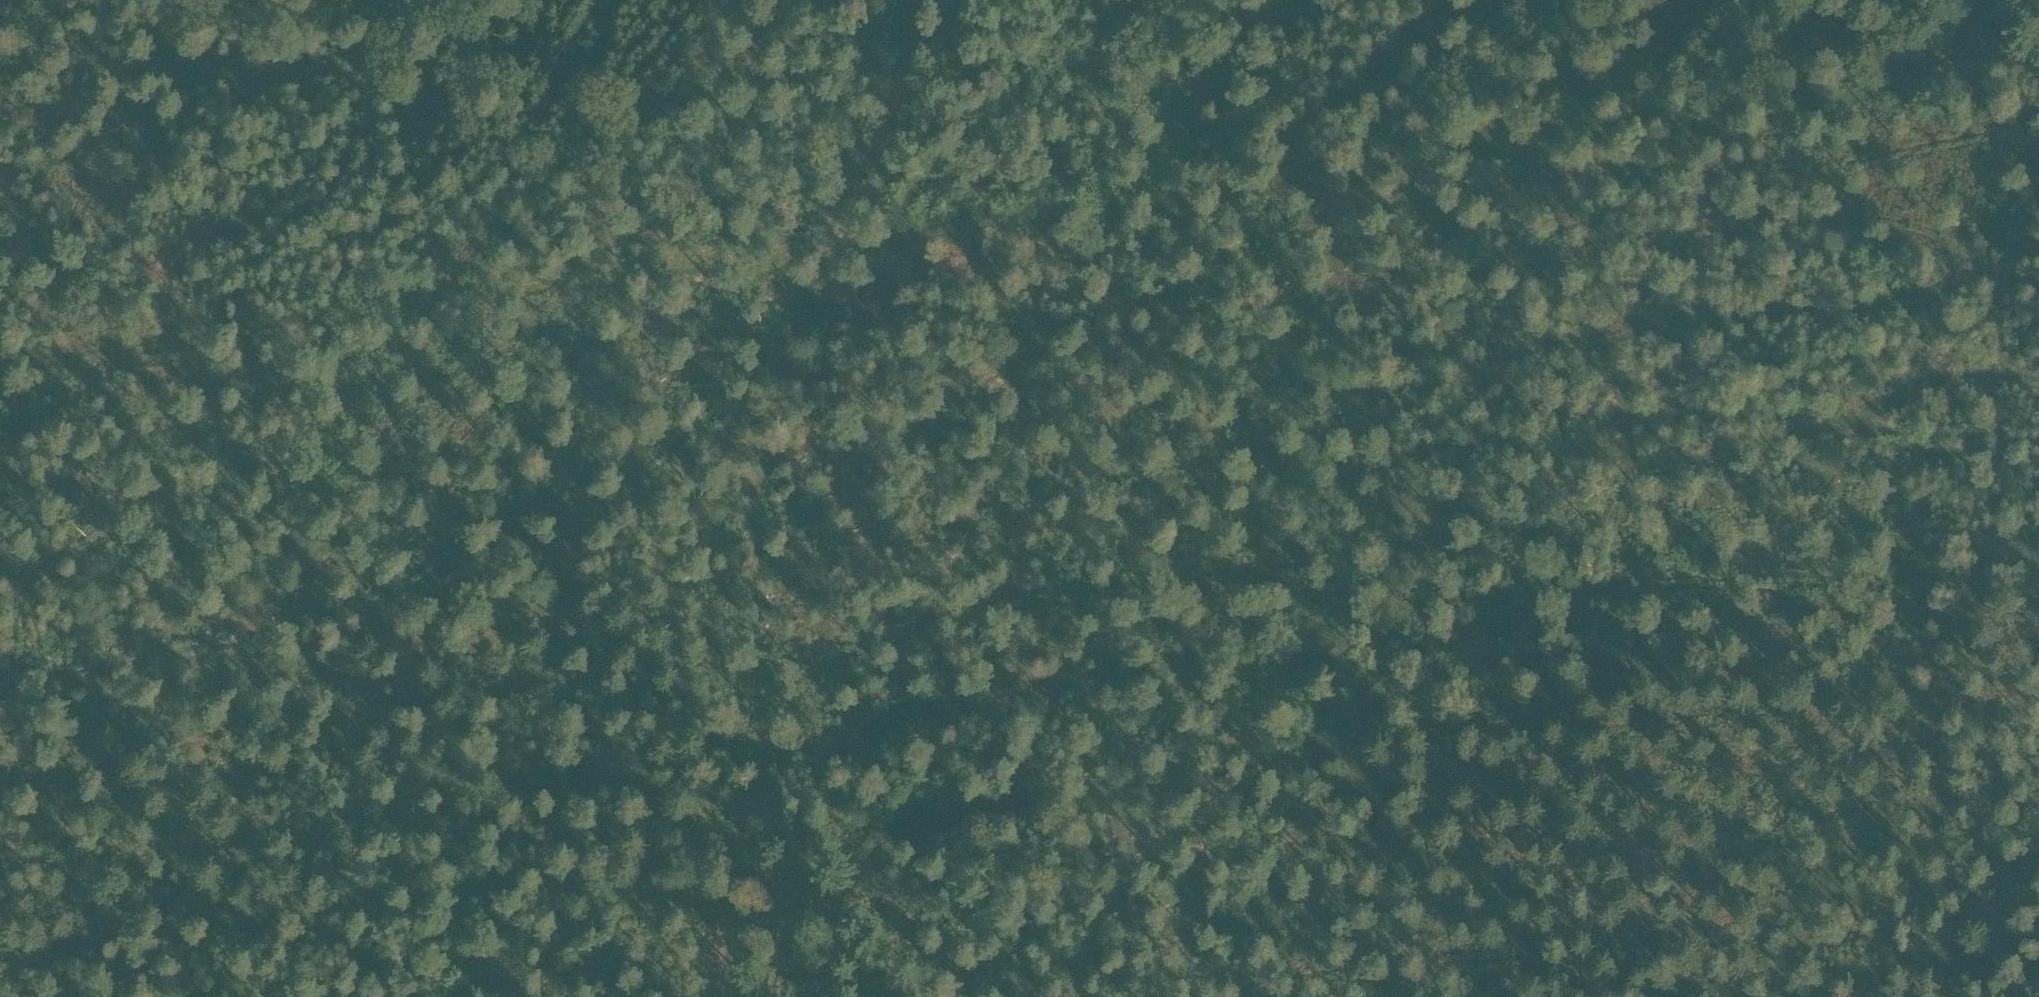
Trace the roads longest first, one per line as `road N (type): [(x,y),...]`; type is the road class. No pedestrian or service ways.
road 1 (track): [(2038,82),(1110,223)]
road 2 (track): [(1087,0),(1110,223)]

